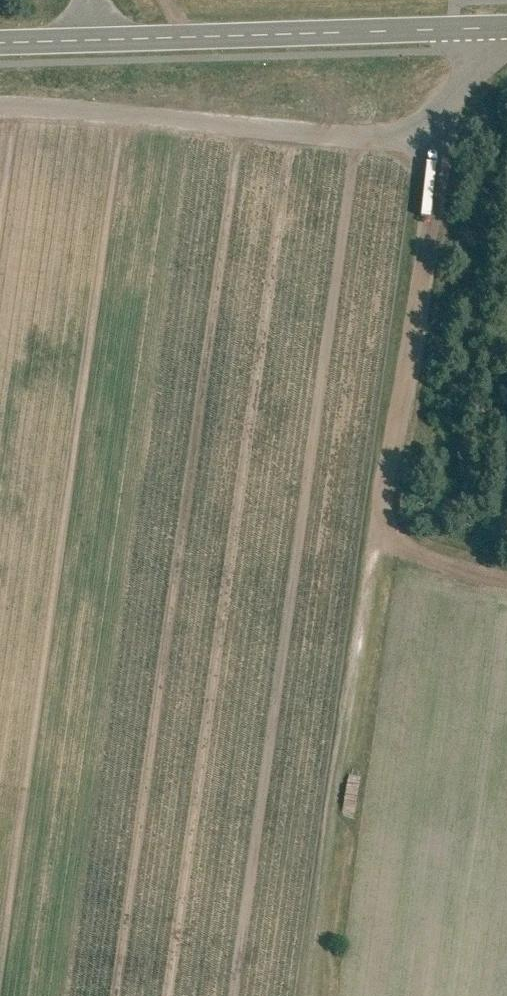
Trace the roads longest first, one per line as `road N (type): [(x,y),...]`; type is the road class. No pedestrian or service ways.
road 1 (track): [(439,122),(320,995)]
road 2 (tertiary): [(0,41),(506,27)]
road 3 (track): [(0,105),(439,122)]
road 4 (track): [(381,531),(435,572),(506,581)]

